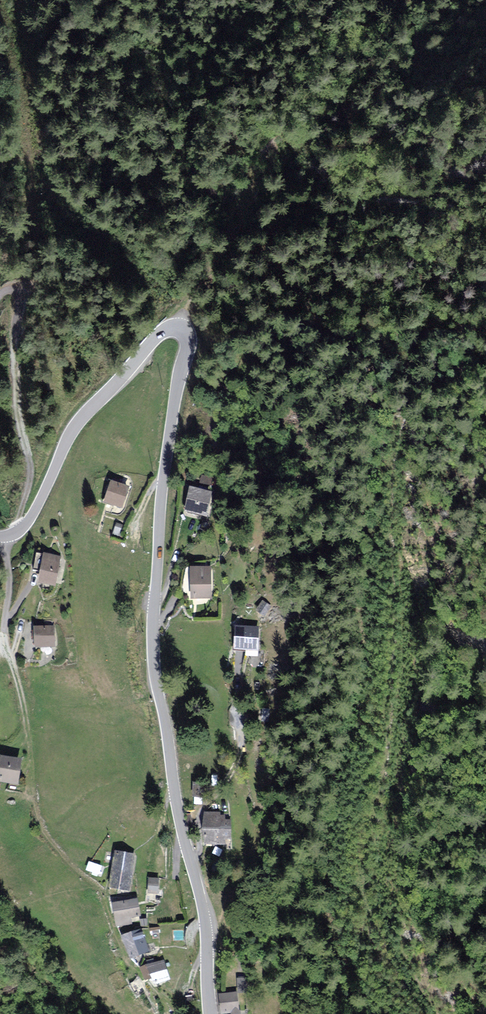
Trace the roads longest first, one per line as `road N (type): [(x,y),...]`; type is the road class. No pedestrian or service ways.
road 1 (tertiary): [(0,537),(29,519),(84,416),(164,330),(183,329),(189,342),(164,480),(153,656),(177,807),(205,918),(211,1013)]
road 2 (track): [(0,294),(12,290),(18,299),(17,407),(30,472),(17,532)]

